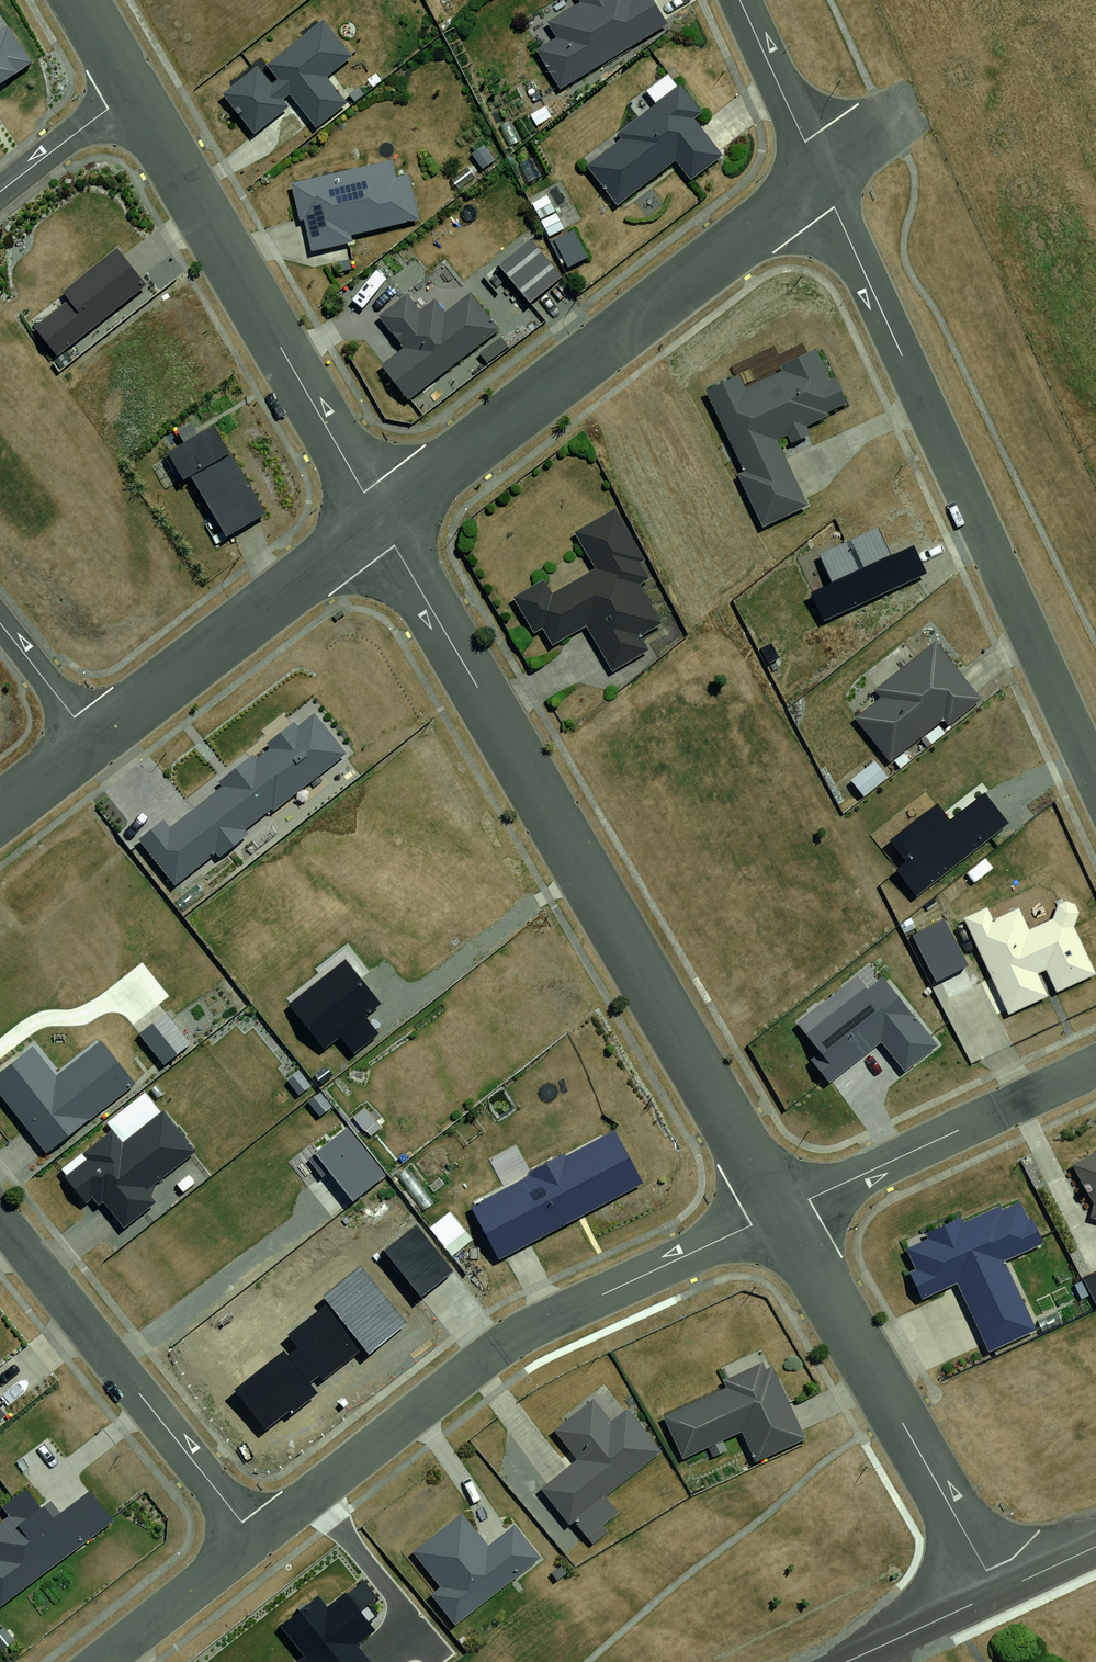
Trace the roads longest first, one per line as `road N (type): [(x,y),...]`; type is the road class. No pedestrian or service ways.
road 1 (residential): [(378,518),(778,1213)]
road 2 (residential): [(818,172),(1095,782)]
road 3 (residential): [(255,1541),(498,1347),(778,1213)]
road 4 (residential): [(378,518),(818,172)]
road 5 (residential): [(131,94),(378,518)]
road 6 (residential): [(778,1213),(998,1592)]
road 7 (residential): [(255,1541),(0,1219)]
road 8 (residential): [(91,740),(378,518)]
road 9 (residential): [(778,1213),(1095,1067)]
road 10 (residential): [(104,1661),(255,1541)]
road 11 (residential): [(740,0),(818,172)]
road 12 (residential): [(846,1661),(998,1592)]
road 13 (residential): [(0,192),(131,94)]
road 14 (residential): [(91,740),(0,622)]

